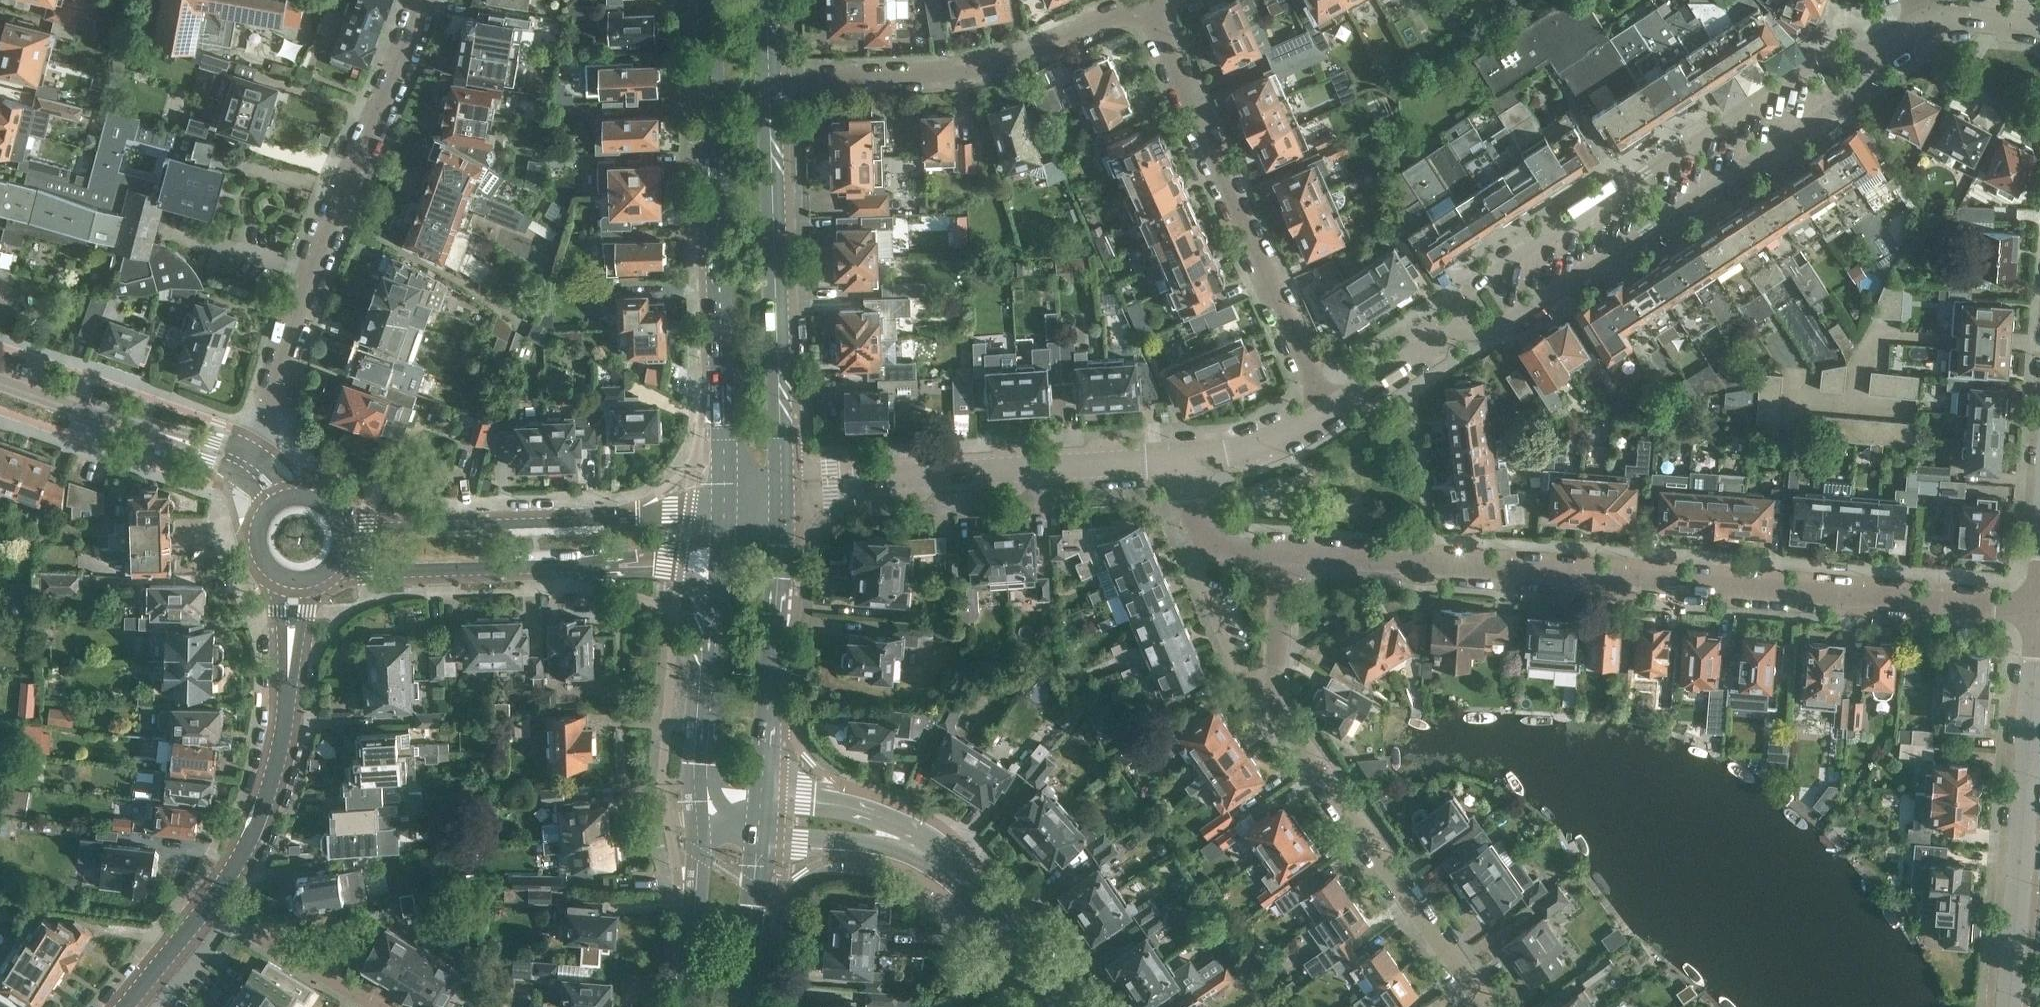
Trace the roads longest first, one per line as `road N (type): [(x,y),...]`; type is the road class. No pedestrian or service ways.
road 1 (residential): [(2039,607),(1287,554)]
road 2 (residential): [(1462,323),(1496,332),(1851,104),(1875,50)]
road 3 (residential): [(1875,50),(1821,59),(1467,288),(1462,323)]
road 4 (residential): [(239,461),(259,439),(420,0)]
road 5 (primary): [(710,0),(721,496)]
road 6 (residential): [(1327,405),(1146,0)]
road 7 (primary): [(783,486),(771,74)]
road 8 (residential): [(783,486),(1187,457)]
road 9 (tertiary): [(721,496),(623,519),(366,523),(337,516)]
road 10 (residential): [(771,74),(972,69),(1145,0)]
road 11 (tertiary): [(333,564),(367,572),(716,560)]
road 12 (residential): [(1279,699),(1490,1006)]
road 13 (residential): [(204,909),(247,842),(274,767),(294,579)]
road 14 (residential): [(2009,1006),(2038,690)]
road 15 (primary): [(763,799),(783,486)]
road 16 (tertiary): [(239,461),(0,377)]
road 17 (primary): [(716,560),(700,806)]
road 18 (secondary): [(1052,1006),(967,884),(916,843)]
road 19 (residential): [(204,909),(384,1006)]
road 20 (primary): [(700,806),(687,1006)]
road 21 (primary): [(746,1006),(760,835)]
road 22 (residential): [(1287,554),(1207,538),(1187,457)]
road 23 (secondary): [(916,843),(890,819),(850,807),(763,799)]
road 24 (residential): [(1327,405),(1462,323)]
road 25 (secondary): [(760,835),(916,843)]
road 26 (residential): [(1187,457),(1235,451),(1327,405)]
road 27 (residential): [(1279,699),(1249,680),(1201,575)]
road 28 (residential): [(1287,554),(1279,699)]
road 29 (residential): [(124,1006),(204,909)]

